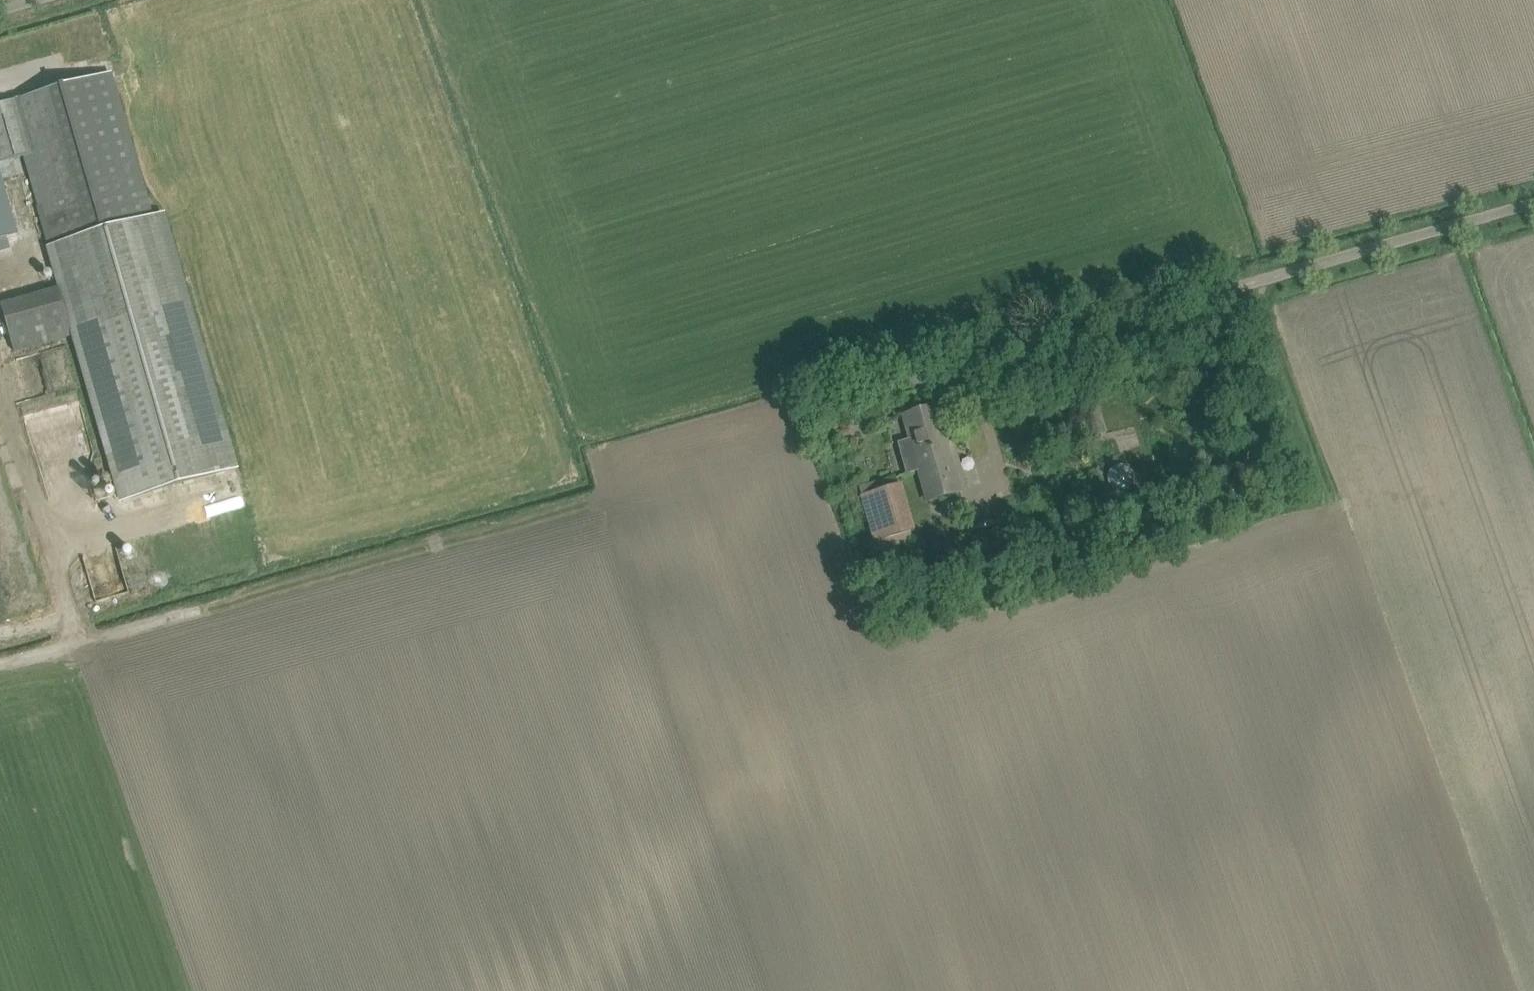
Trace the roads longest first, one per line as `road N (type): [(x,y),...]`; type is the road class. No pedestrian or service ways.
road 1 (track): [(436,549),(0,663)]

